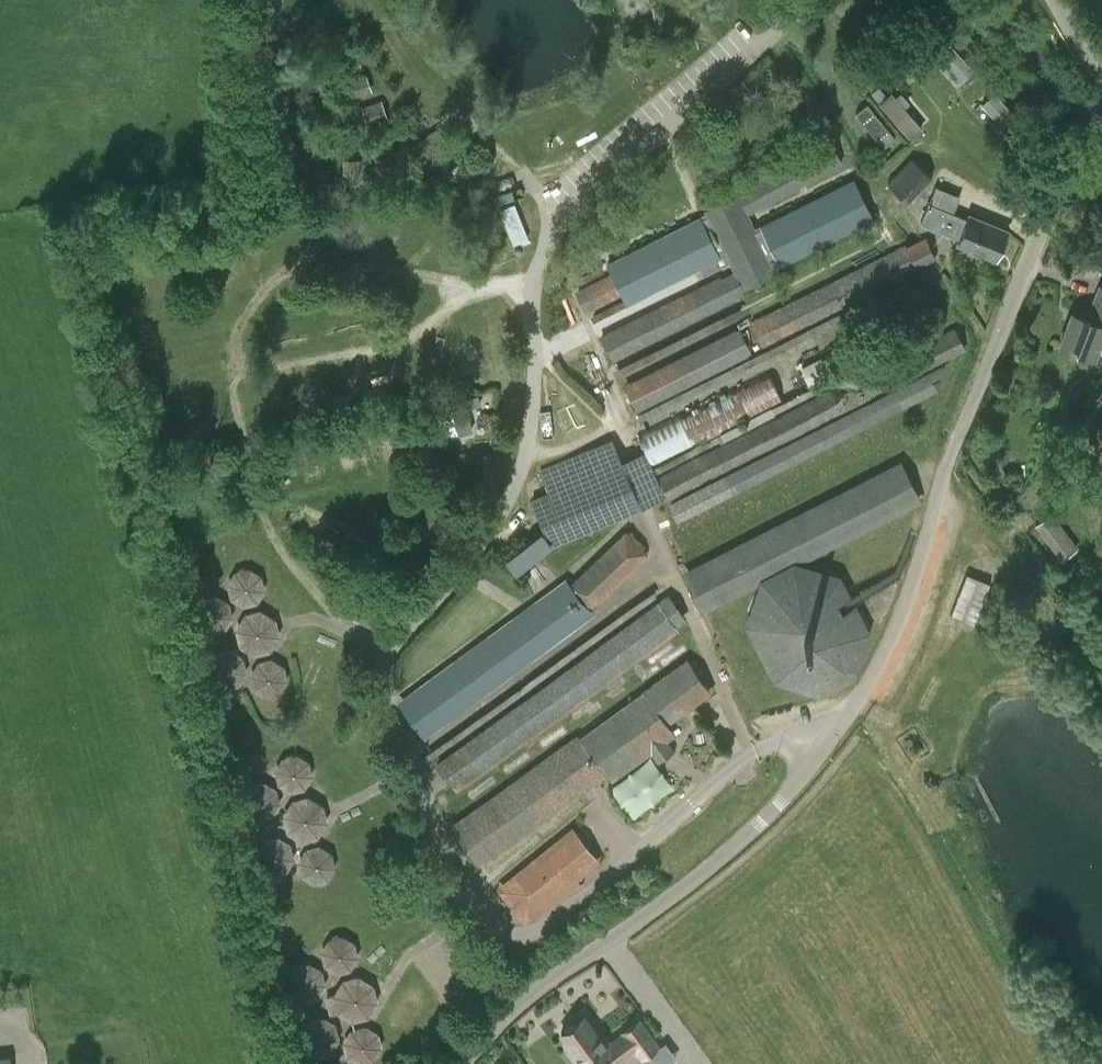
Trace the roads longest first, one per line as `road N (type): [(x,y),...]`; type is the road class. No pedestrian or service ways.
road 1 (unclassified): [(463,1063),(535,989),(707,866),(828,746),(896,629),(949,459),(1064,177),(1101,115)]

